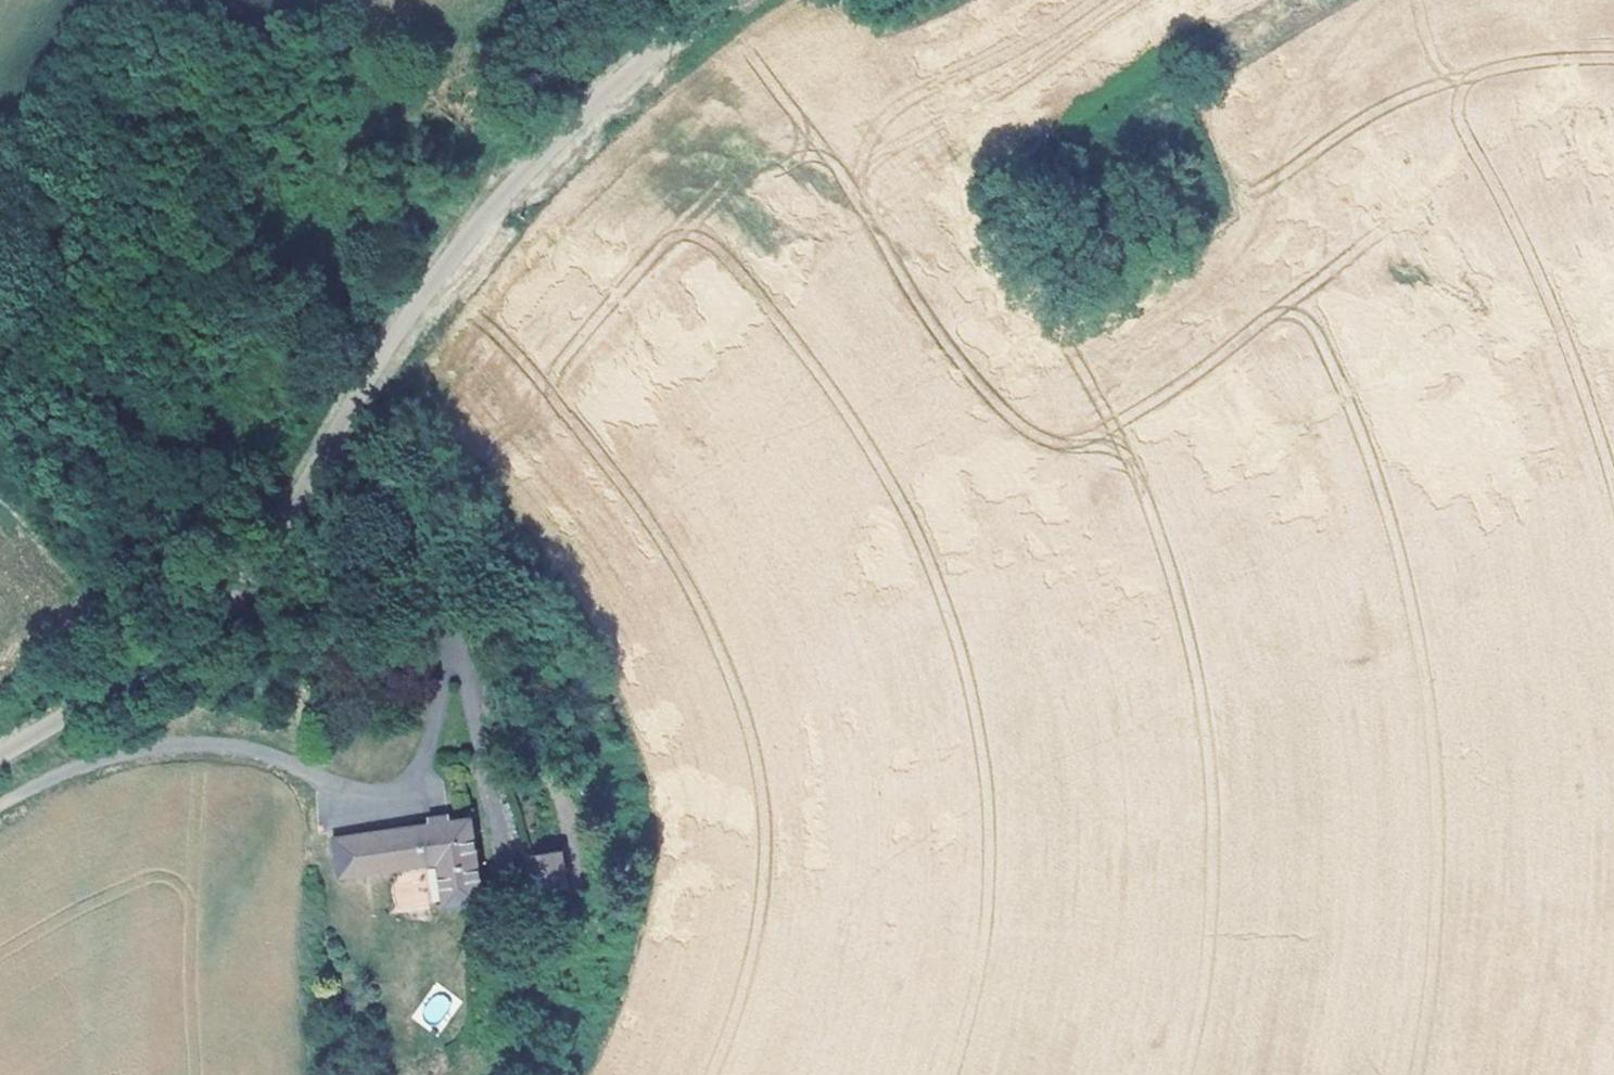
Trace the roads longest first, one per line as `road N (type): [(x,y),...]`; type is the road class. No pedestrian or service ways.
road 1 (unclassified): [(0,757),(110,691),(167,644),(255,550),(416,294),(585,111),(720,0)]

